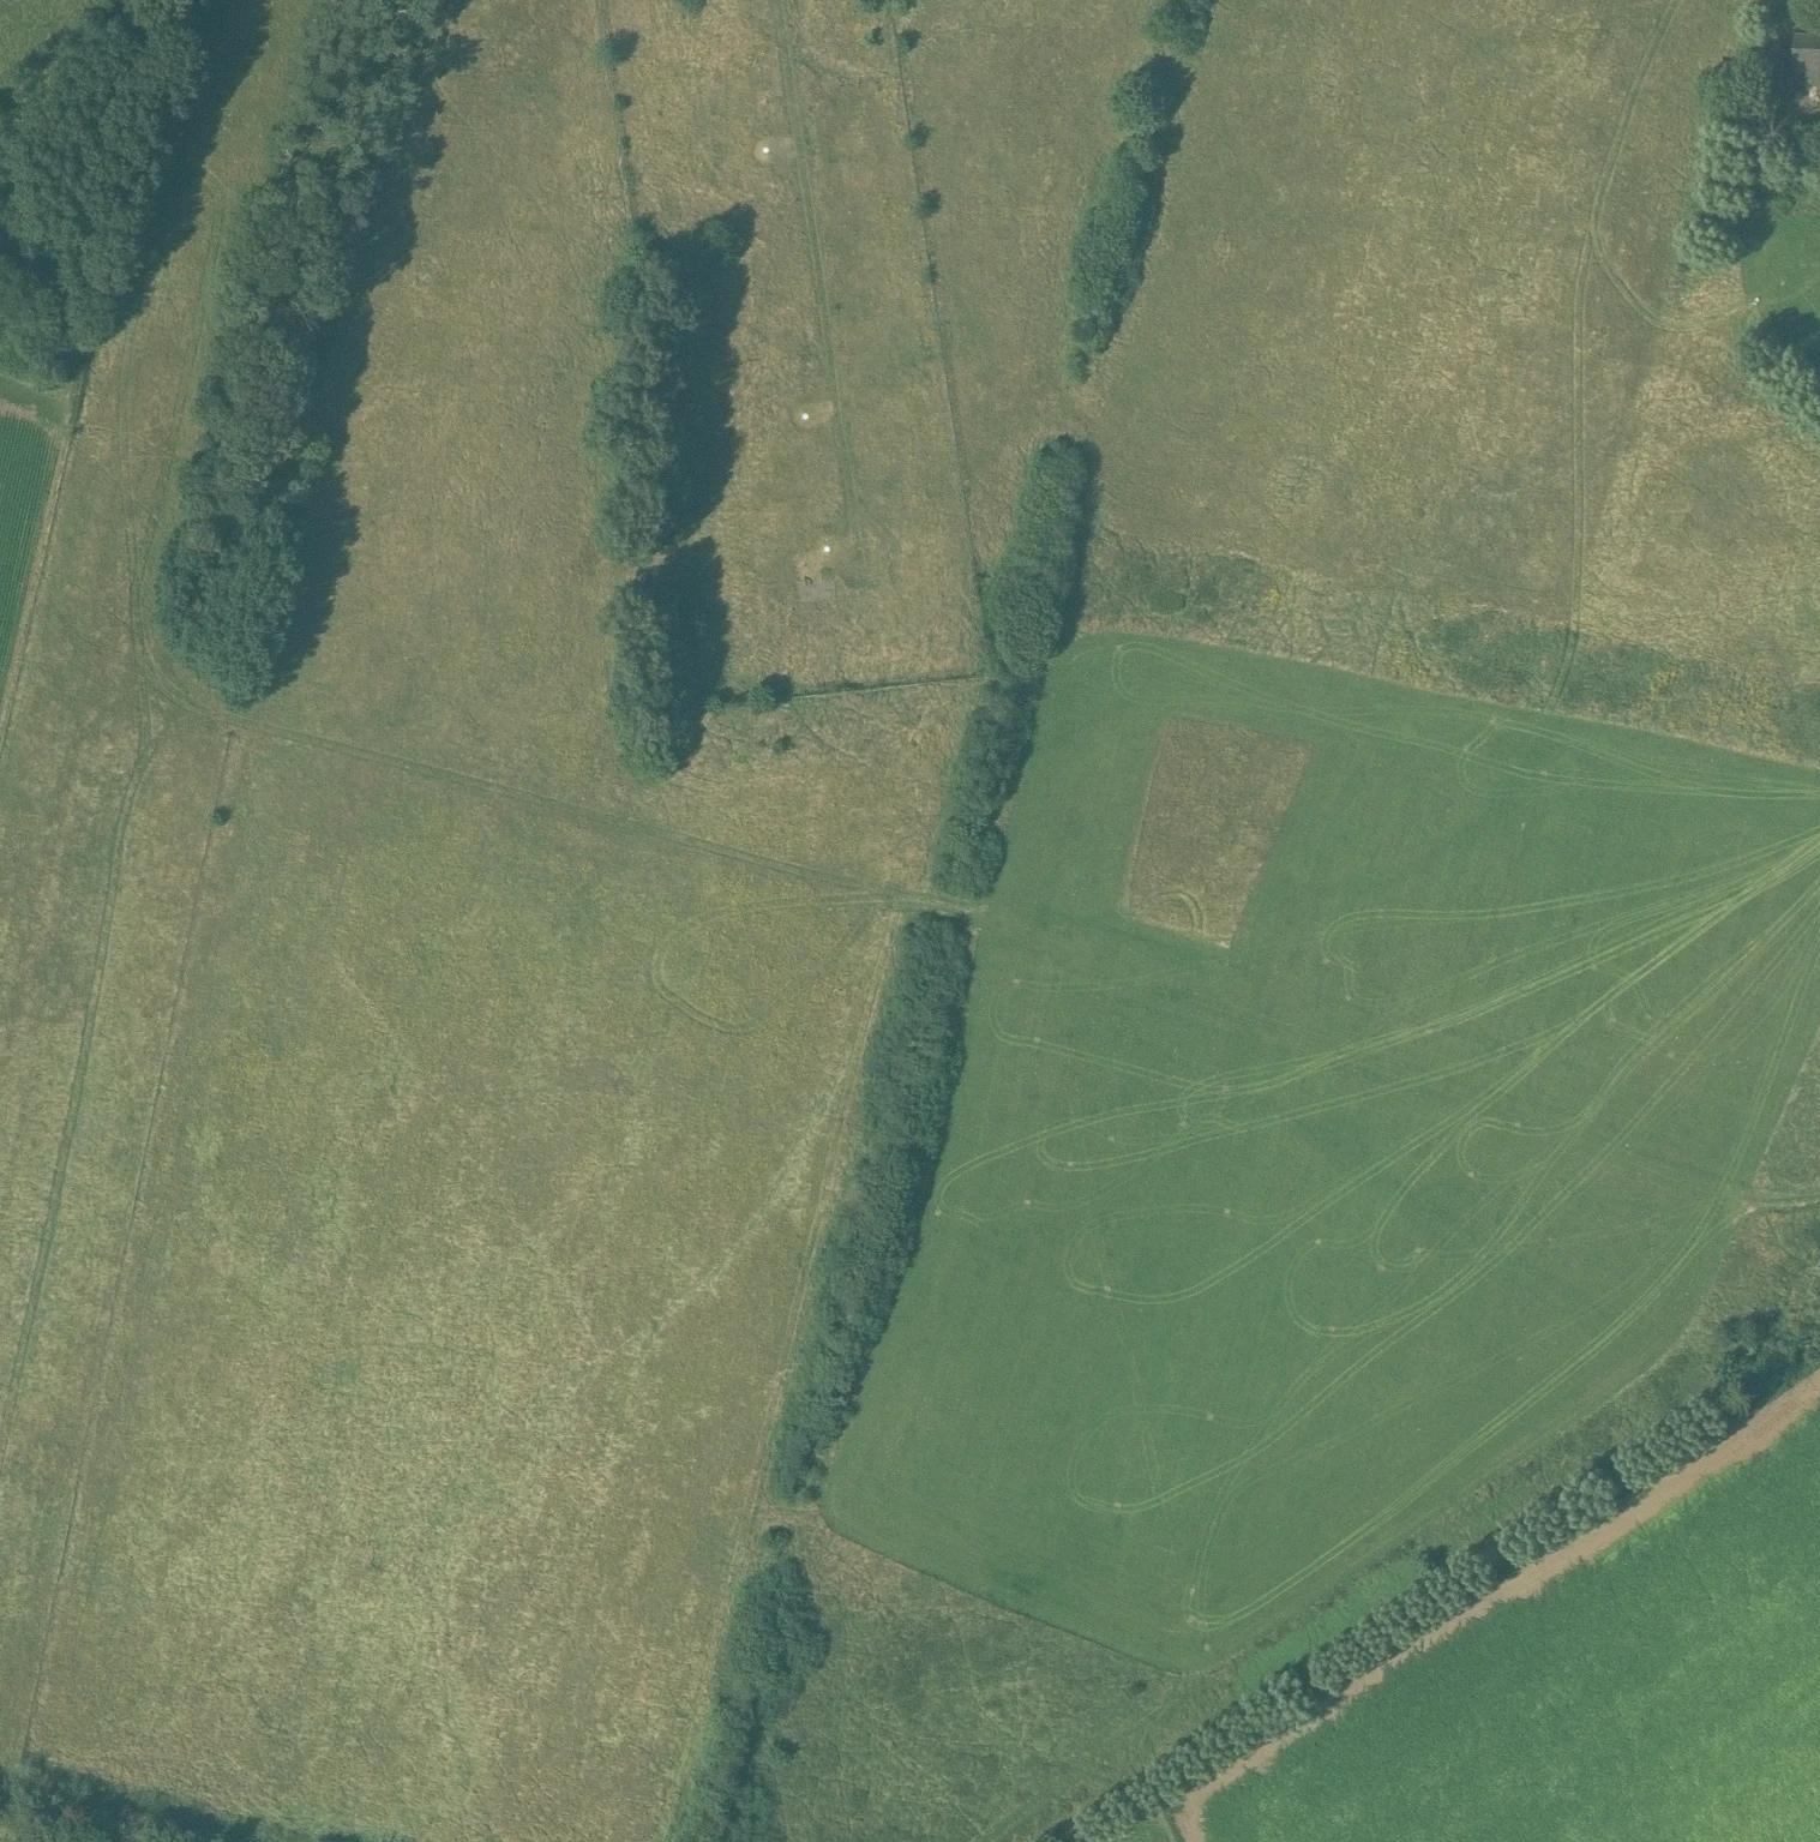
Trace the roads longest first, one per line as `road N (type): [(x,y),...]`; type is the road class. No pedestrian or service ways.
road 1 (track): [(1819,1199),(1763,1207),(963,918),(195,699),(168,654),(158,599),(224,286)]

